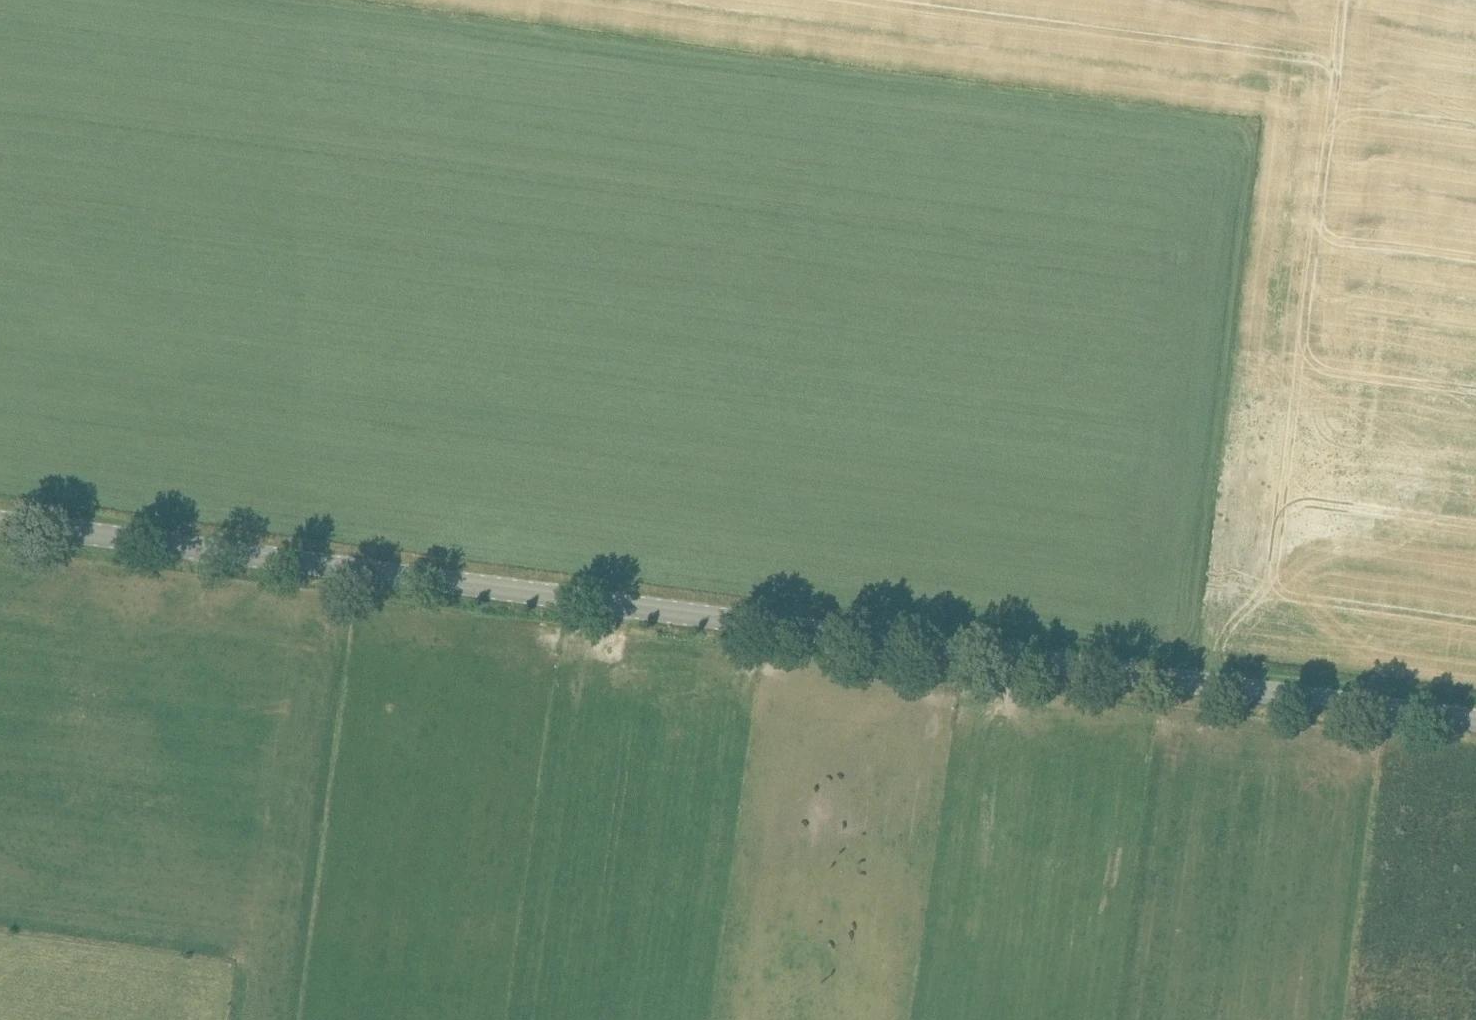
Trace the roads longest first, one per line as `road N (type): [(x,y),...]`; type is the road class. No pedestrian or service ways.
road 1 (tertiary): [(1475,722),(0,523)]

